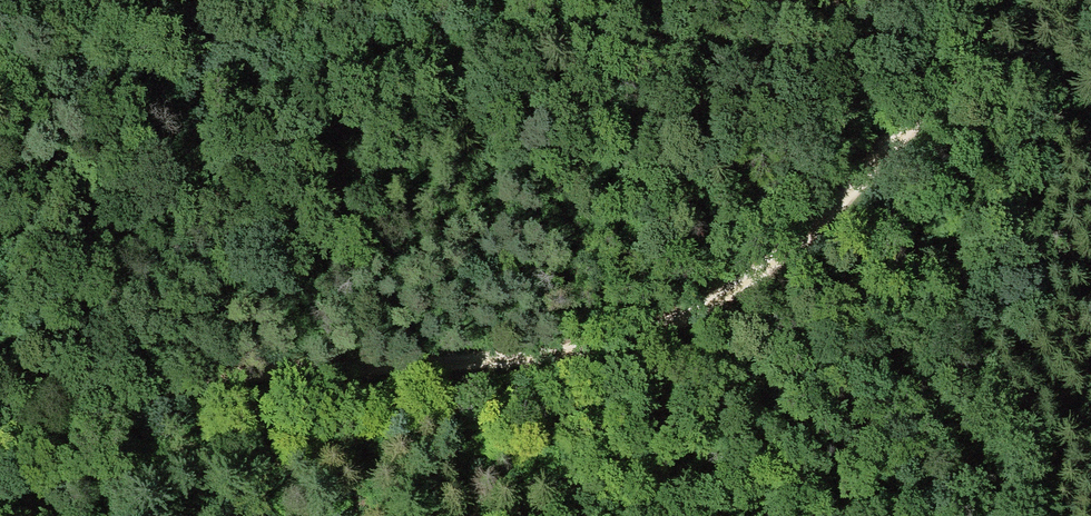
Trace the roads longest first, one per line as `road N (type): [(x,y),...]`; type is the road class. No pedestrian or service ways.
road 1 (track): [(0,420),(40,419),(175,383),(287,369),(519,361),(655,331),(725,297),(809,233),(917,123),(980,31),(985,0)]
road 2 (trunk): [(424,0),(563,235),(630,379),(680,515)]

